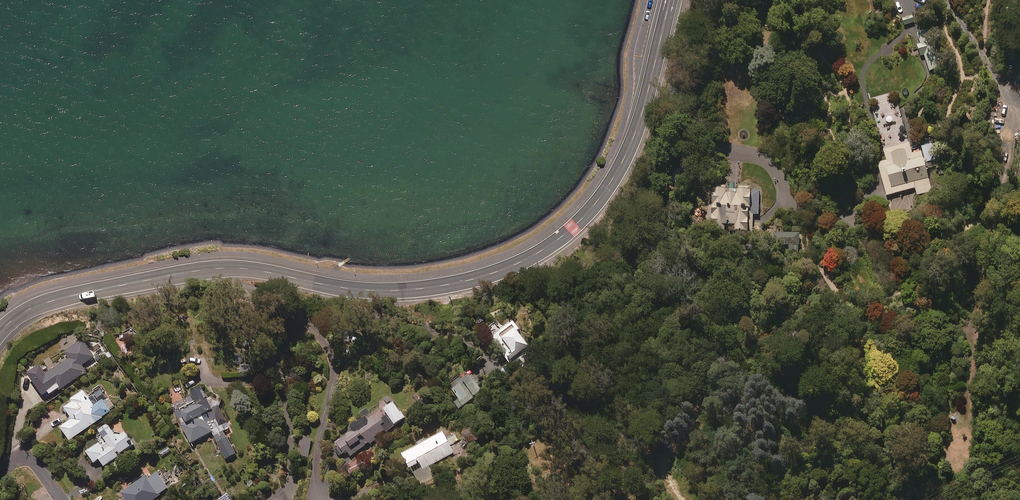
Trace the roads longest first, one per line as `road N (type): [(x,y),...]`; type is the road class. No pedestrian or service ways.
road 1 (secondary): [(670,0),(642,112),(612,181),(560,238),(517,264),(395,291),(245,268),(196,271),(52,301),(0,332)]

